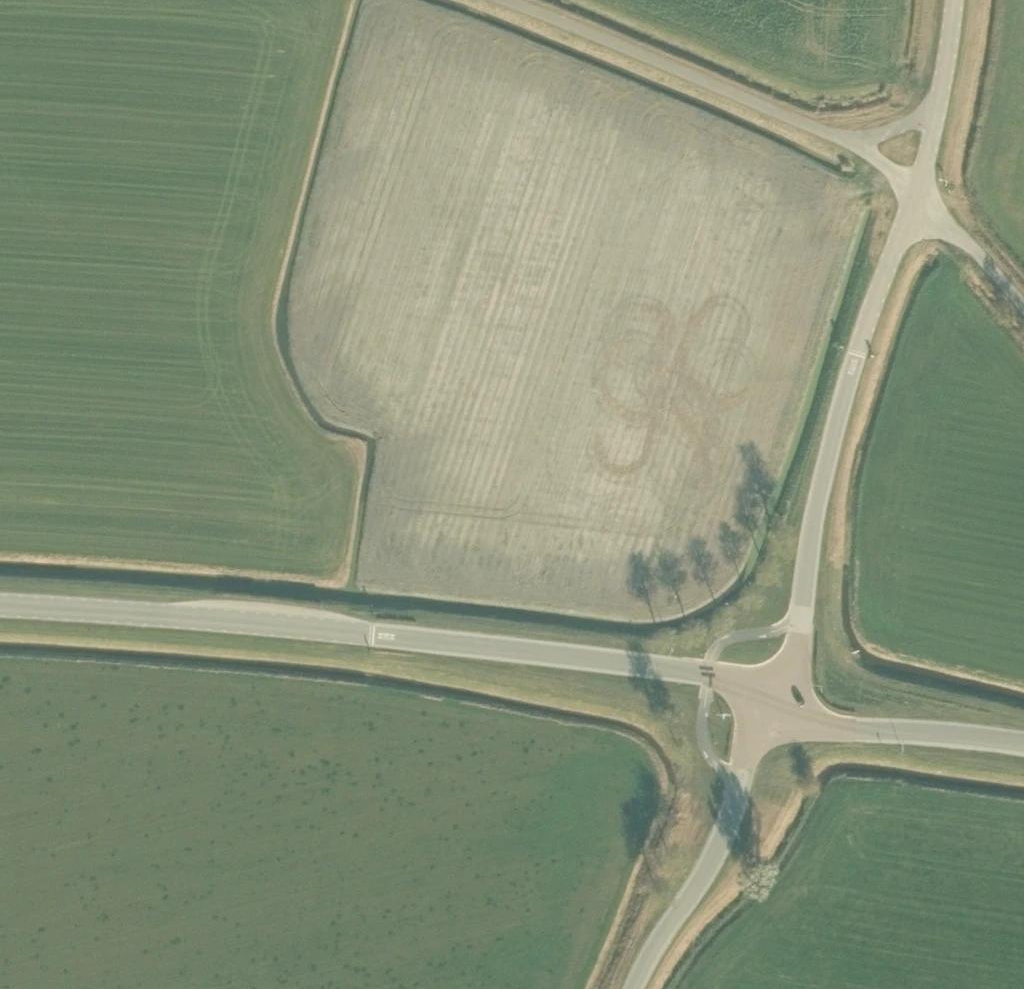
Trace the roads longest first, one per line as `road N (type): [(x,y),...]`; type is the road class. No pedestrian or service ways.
road 1 (primary): [(774,703),(709,675),(553,654),(0,608)]
road 2 (tertiary): [(774,703),(797,642),(820,487),(916,190)]
road 3 (unclassified): [(505,0),(854,142)]
road 4 (tertiary): [(635,988),(708,869),(774,703)]
road 5 (primary): [(1023,744),(834,727),(774,703)]
road 6 (unclassified): [(1023,308),(916,190)]

